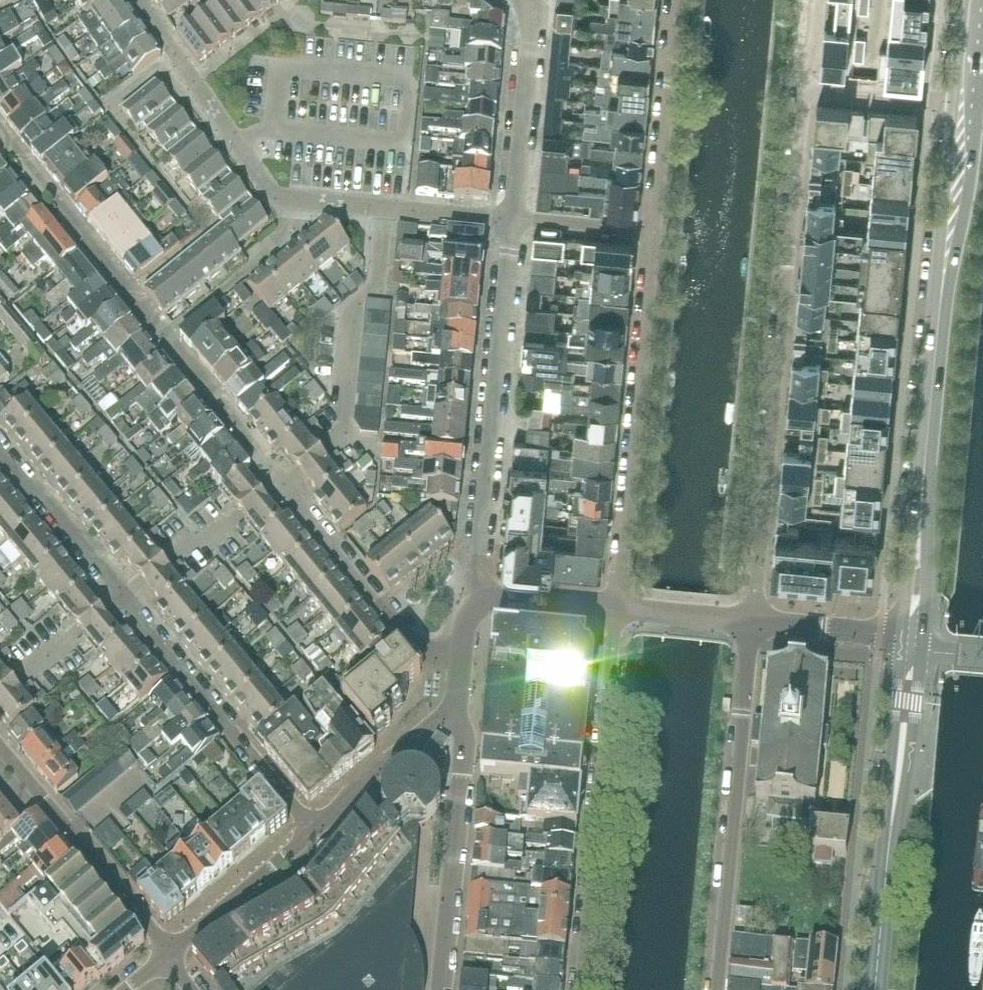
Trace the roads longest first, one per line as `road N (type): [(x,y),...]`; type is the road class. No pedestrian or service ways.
road 1 (residential): [(754,621),(806,88)]
road 2 (primary): [(923,499),(962,103)]
road 3 (residential): [(483,600),(479,567),(511,216)]
road 4 (residential): [(583,989),(616,609)]
road 5 (residential): [(655,230),(616,609)]
road 6 (residential): [(754,621),(717,989)]
road 7 (residential): [(119,596),(316,829)]
road 8 (residential): [(332,199),(271,195),(138,0)]
road 9 (residential): [(455,709),(465,737),(443,989)]
road 10 (residential): [(461,658),(418,647),(282,480)]
road 11 (residential): [(170,951),(3,753)]
road 12 (primary): [(903,635),(881,860),(887,876)]
road 13 (residential): [(677,0),(655,230)]
road 14 (primary): [(887,876),(911,766),(922,651)]
road 15 (residential): [(511,216),(530,33),(522,0)]
road 16 (residential): [(282,480),(159,332)]
road 17 (residential): [(316,829),(170,951)]
road 18 (residential): [(0,456),(119,596)]
road 19 (residential): [(455,709),(316,829)]
road 20 (residential): [(332,199),(511,216)]
road 21 (residential): [(806,88),(962,103)]
road 22 (primary): [(922,651),(930,520),(923,499)]
road 23 (residential): [(903,635),(754,621)]
road 24 (residential): [(263,496),(143,580)]
road 25 (residential): [(655,230),(511,216)]
road 26 (primary): [(923,499),(912,519),(903,635)]
road 27 (residential): [(754,621),(616,609)]
road 28 (residential): [(616,609),(483,600)]
road 29 (residential): [(101,612),(0,696)]

